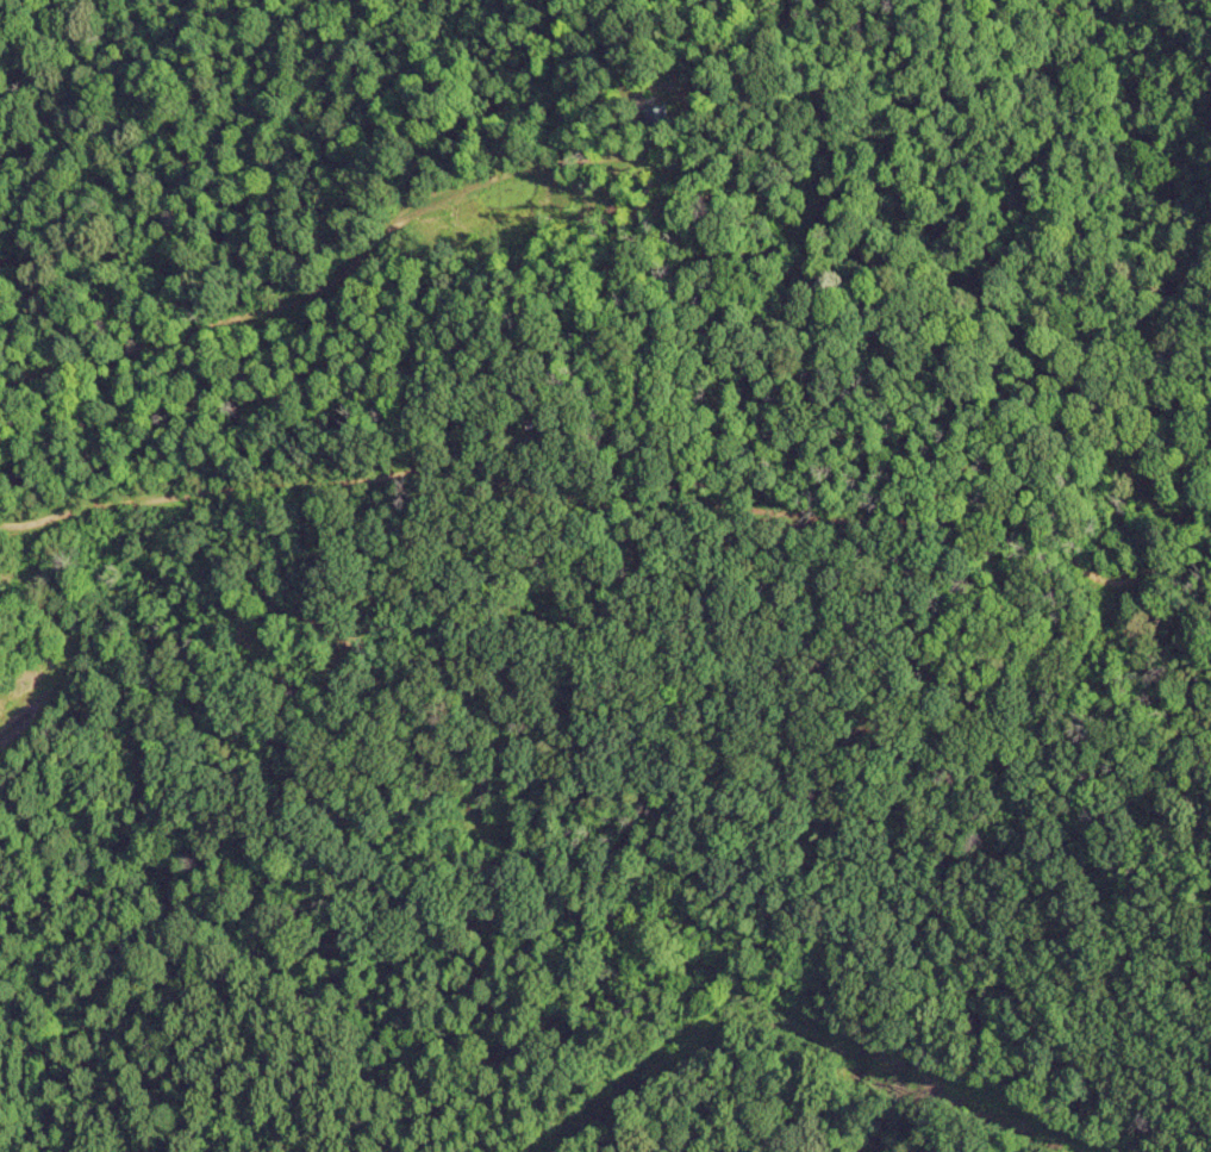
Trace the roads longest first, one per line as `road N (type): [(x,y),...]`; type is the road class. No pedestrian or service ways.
road 1 (track): [(1210,571),(1086,618)]

